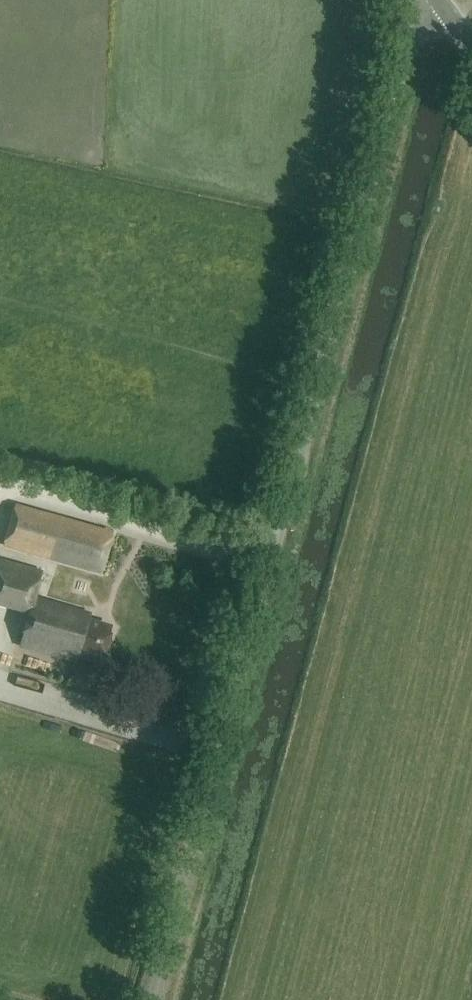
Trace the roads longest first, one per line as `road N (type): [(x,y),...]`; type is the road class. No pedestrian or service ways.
road 1 (unclassified): [(280,533),(423,0)]
road 2 (unclassified): [(154,999),(280,533)]
road 3 (unclassified): [(280,533),(0,461)]

